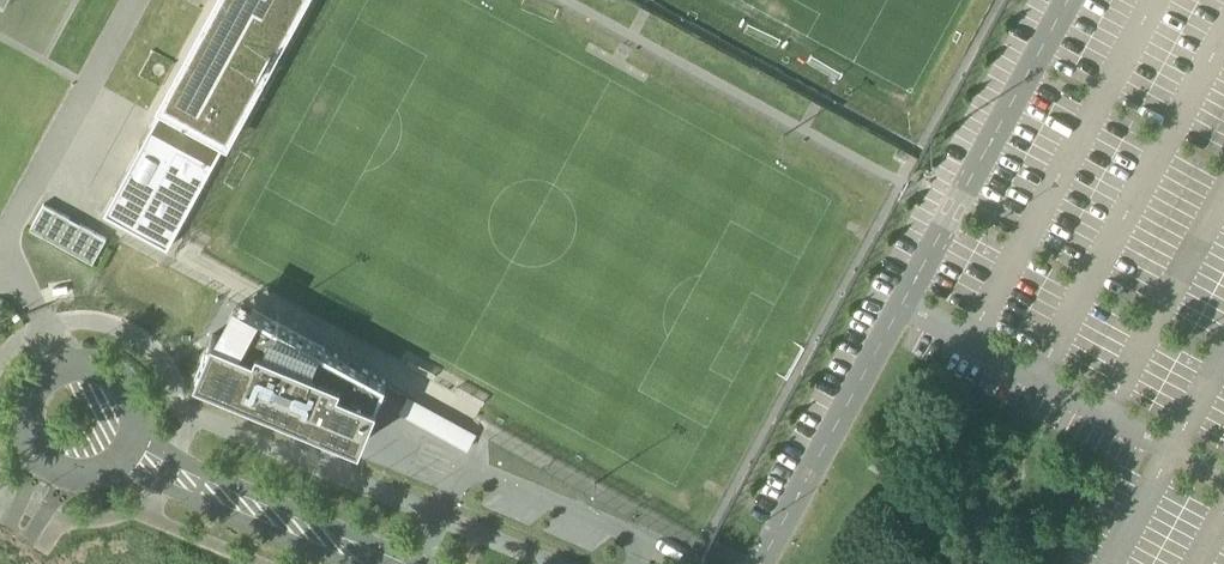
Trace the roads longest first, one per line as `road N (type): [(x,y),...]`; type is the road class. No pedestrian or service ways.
road 1 (unclassified): [(431,563),(178,459),(143,425)]
road 2 (unclassified): [(143,425),(135,390),(105,367),(66,370),(41,394),(35,425),(52,459),(87,473),(119,465)]
road 3 (unclassified): [(119,465),(349,563)]

